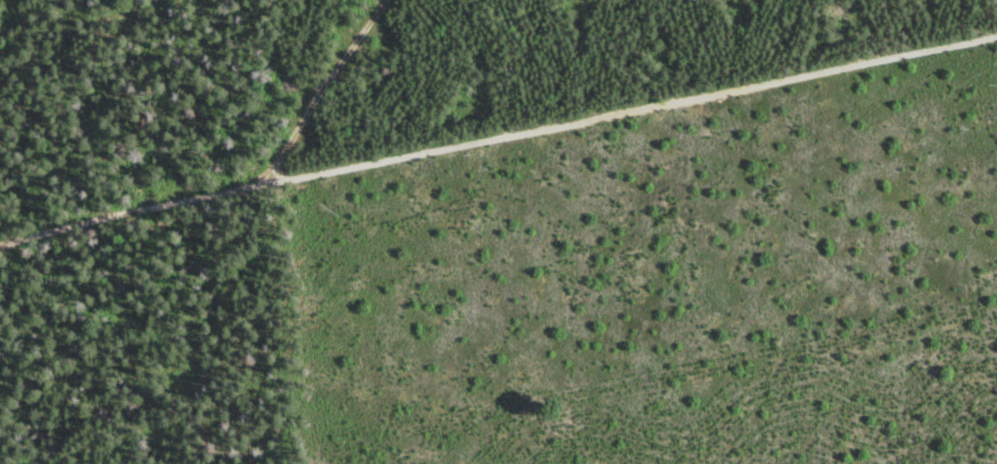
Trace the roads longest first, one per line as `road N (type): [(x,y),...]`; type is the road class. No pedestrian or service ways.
road 1 (residential): [(996,40),(0,241)]
road 2 (track): [(279,185),(383,0)]

